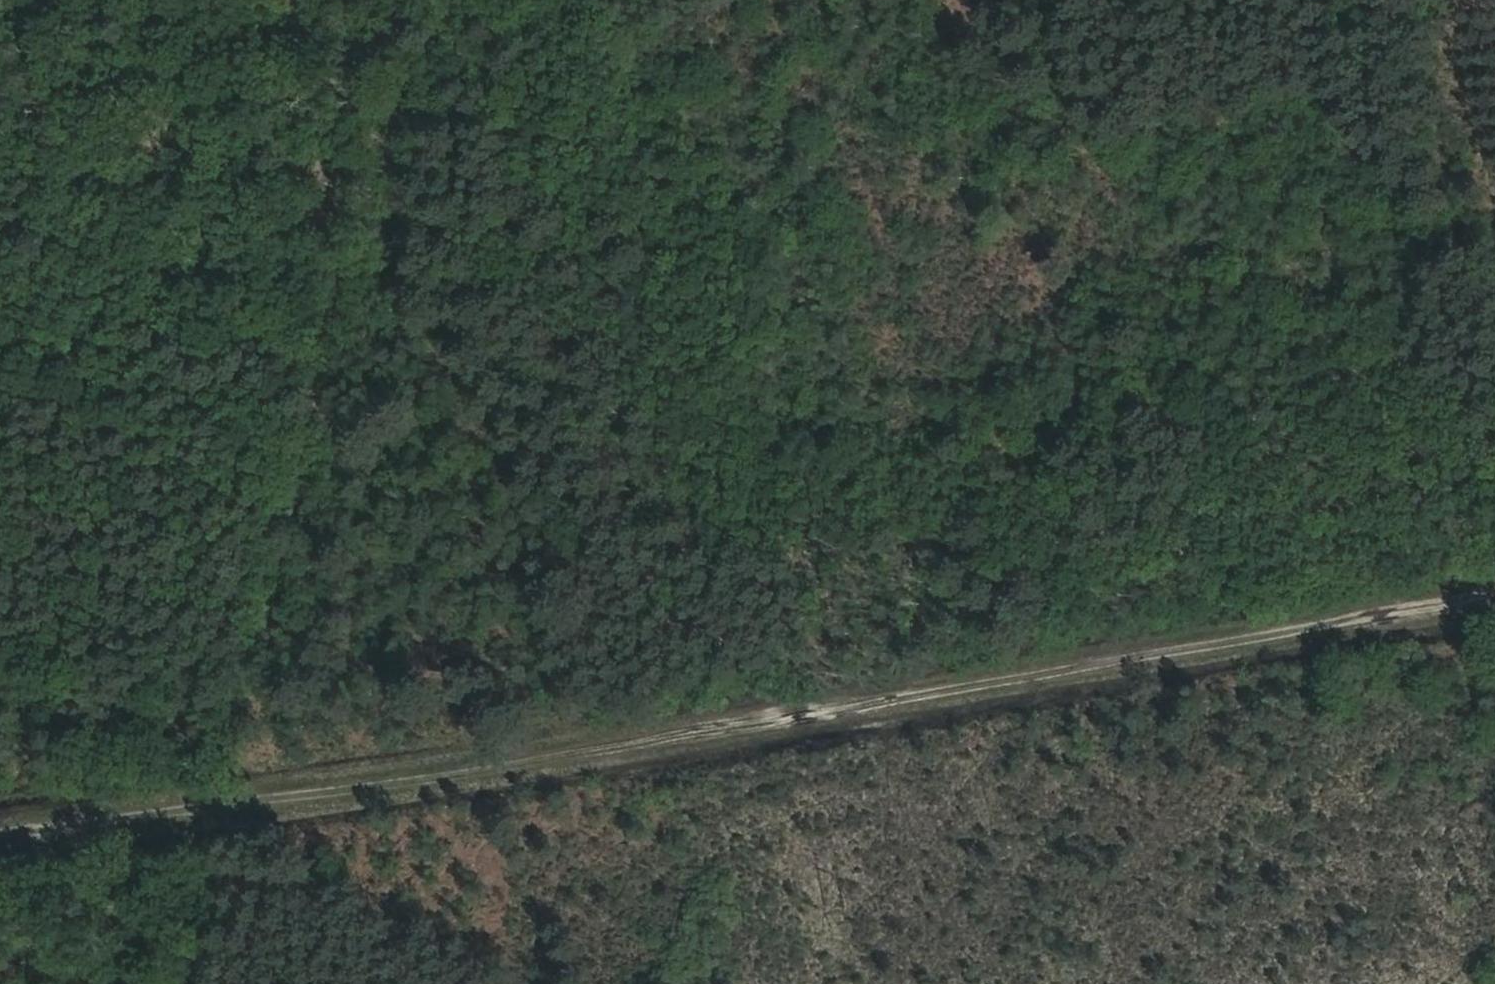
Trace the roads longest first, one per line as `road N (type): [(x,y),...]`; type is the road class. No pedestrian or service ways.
road 1 (track): [(1494,593),(418,783),(116,821),(0,822)]

